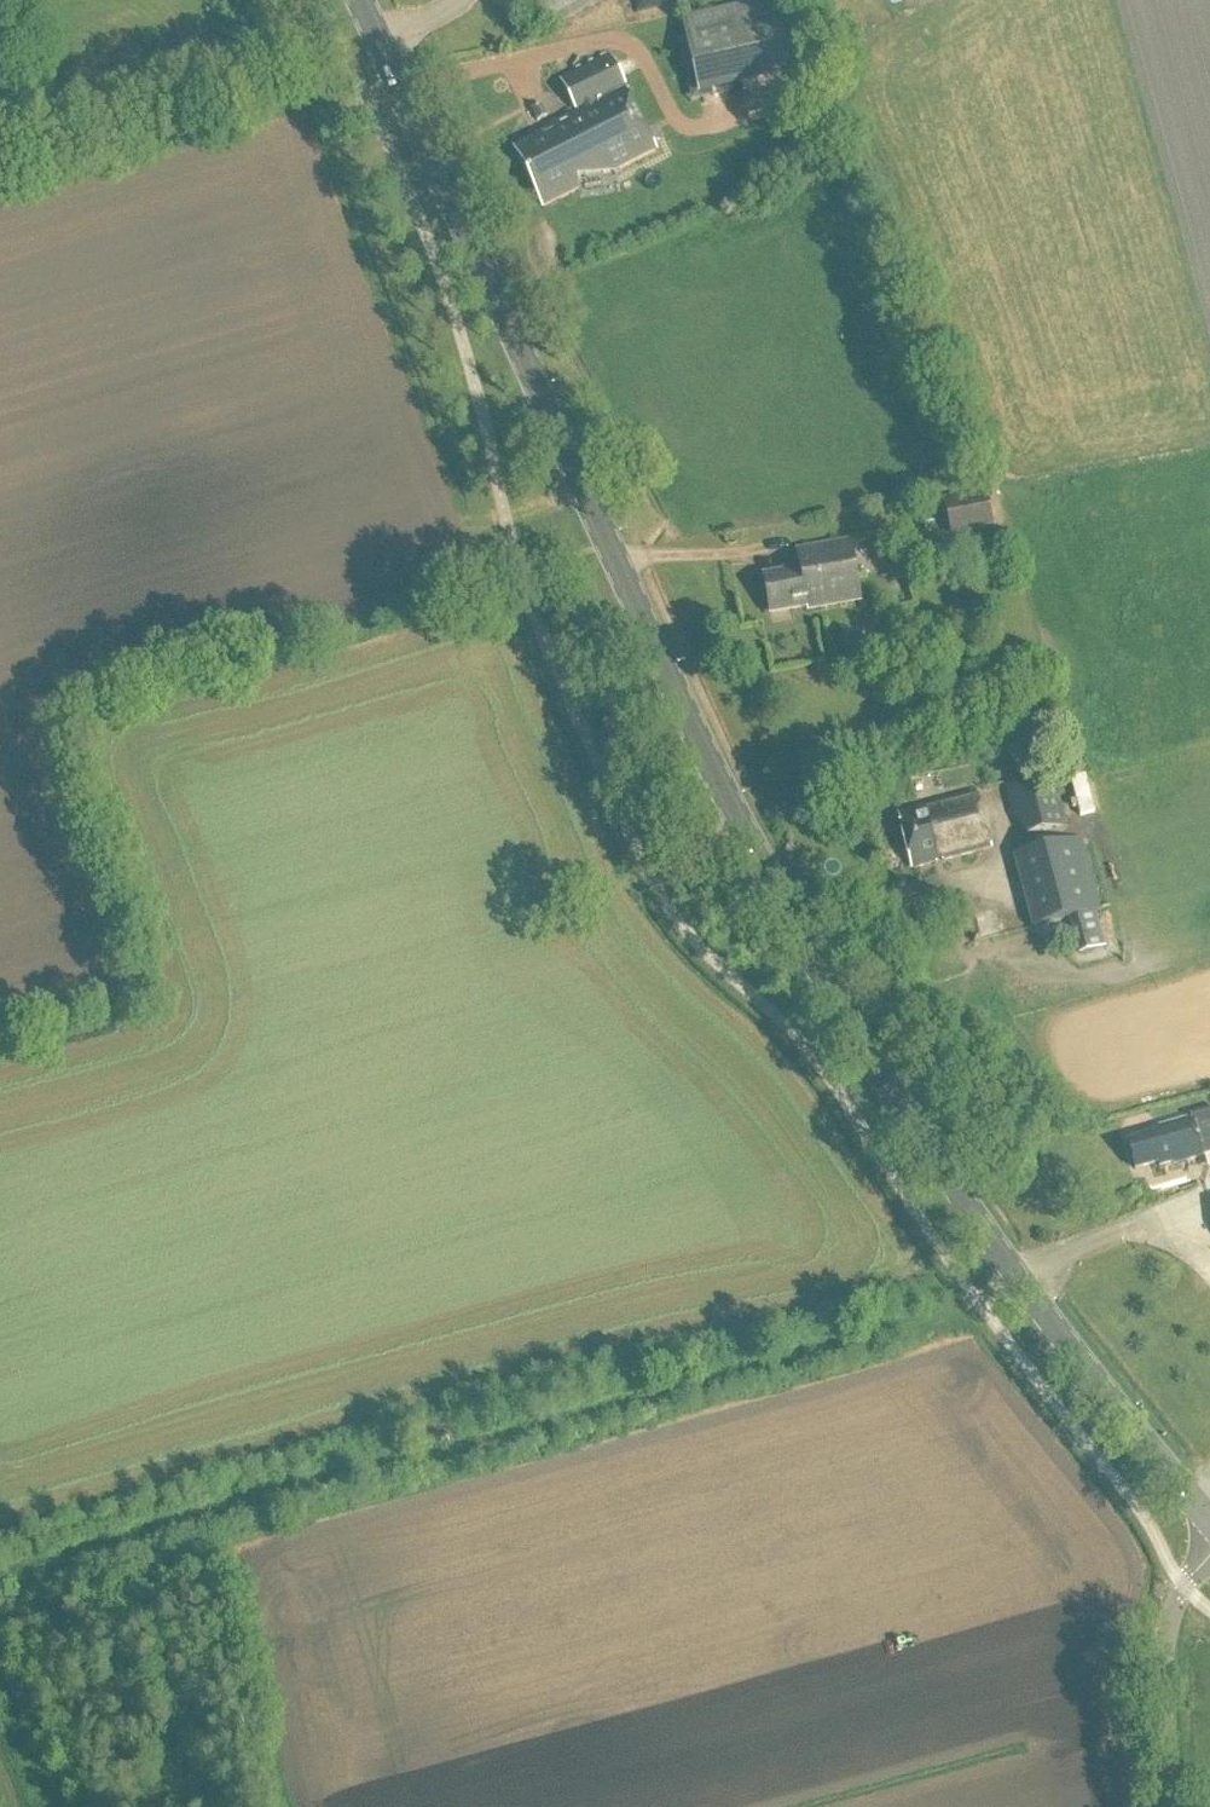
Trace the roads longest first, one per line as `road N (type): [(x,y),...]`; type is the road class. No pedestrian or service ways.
road 1 (secondary): [(1209,1524),(1021,1285),(891,1093),(798,931),(644,624),(360,0)]
road 2 (unclassified): [(1172,1806),(1164,1642),(1182,1589),(1209,1555)]

